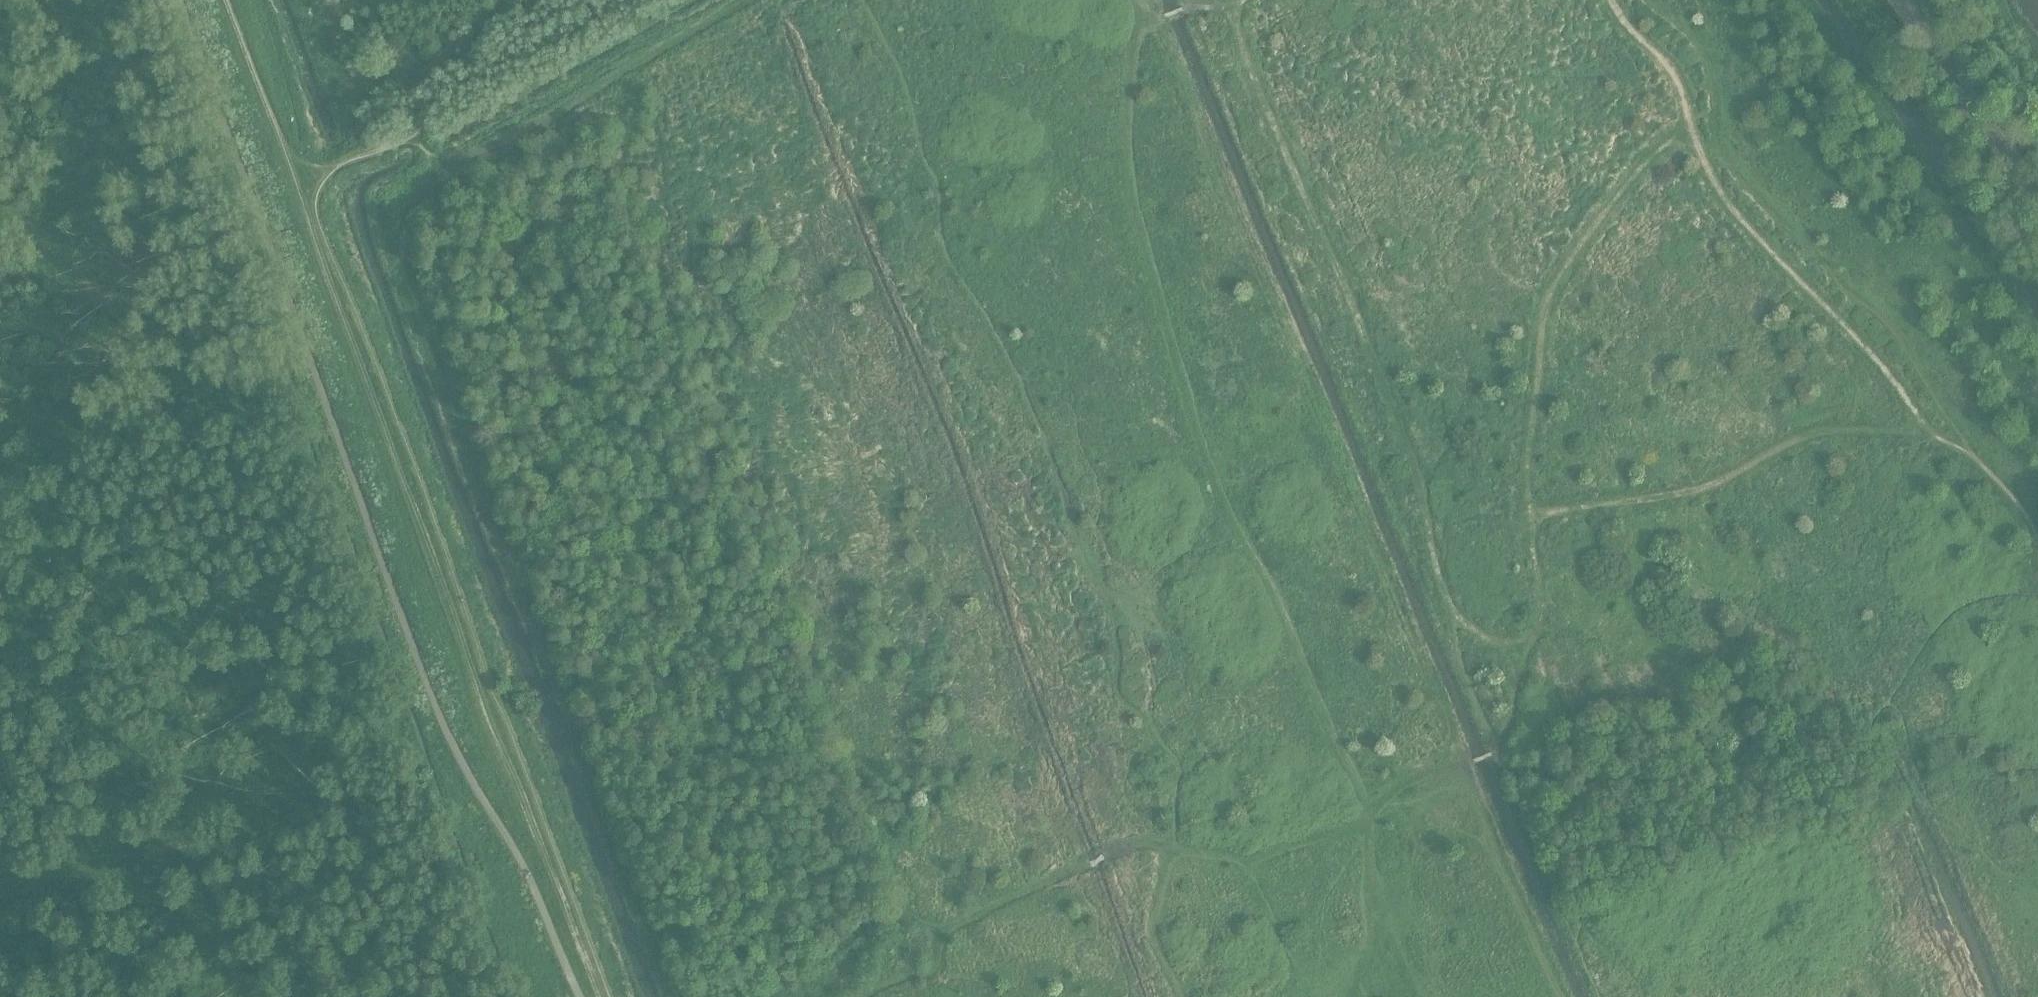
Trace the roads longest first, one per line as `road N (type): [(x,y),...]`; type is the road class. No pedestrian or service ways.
road 1 (track): [(653,0),(404,145),(254,204)]
road 2 (unclassified): [(2037,210),(1887,0)]

